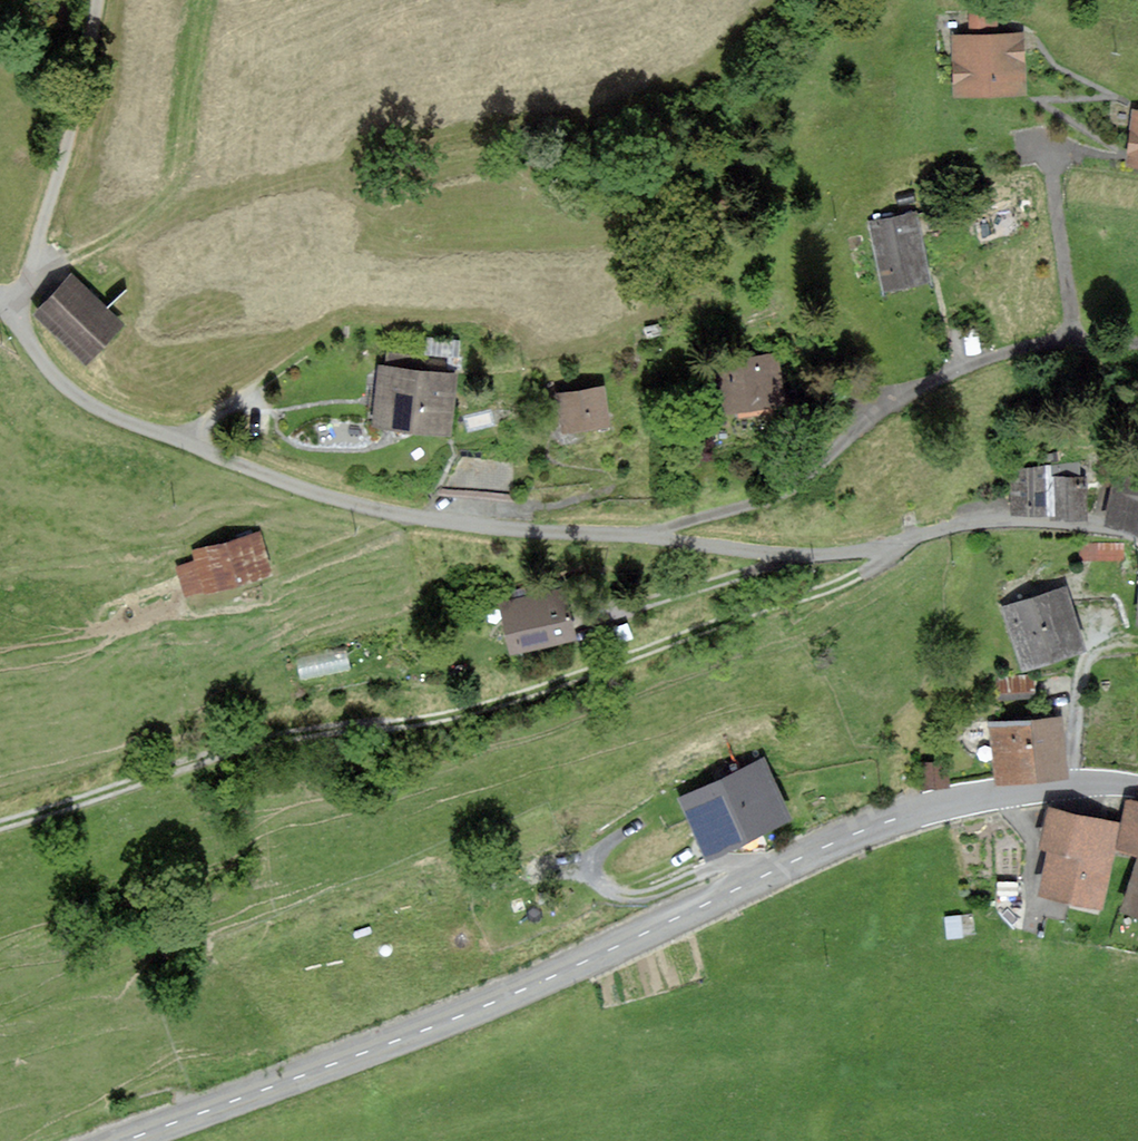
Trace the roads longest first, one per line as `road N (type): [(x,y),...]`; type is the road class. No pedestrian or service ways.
road 1 (secondary): [(1137,787),(1080,783),(994,793),(865,829),(453,1019),(125,1140)]
road 2 (track): [(892,544),(883,561),(823,590),(486,709),(385,727),(313,729),(0,825)]
road 3 (residential): [(658,538),(436,520),(292,484),(90,403),(40,359),(23,312)]
road 4 (residential): [(658,538),(674,526),(777,496),(885,405),(942,378),(1075,337),(1137,339)]
road 5 (residential): [(1137,534),(1048,520),(982,521),(866,550),(808,554),(658,538)]
road 6 (residential): [(23,312),(99,0)]
road 7 (track): [(776,553),(764,567),(585,621)]

